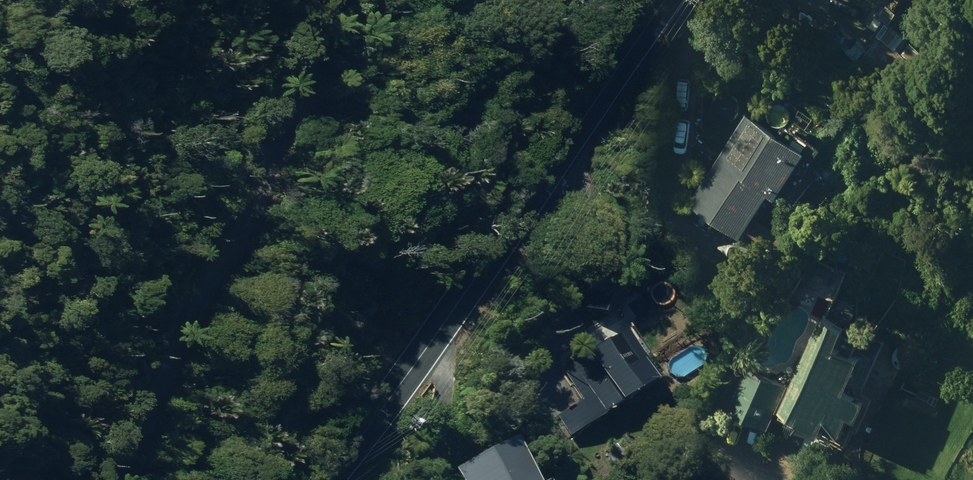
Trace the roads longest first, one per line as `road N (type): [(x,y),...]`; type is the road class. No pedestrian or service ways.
road 1 (secondary): [(667,0),(334,479)]
road 2 (residential): [(110,479),(252,190),(330,0)]

